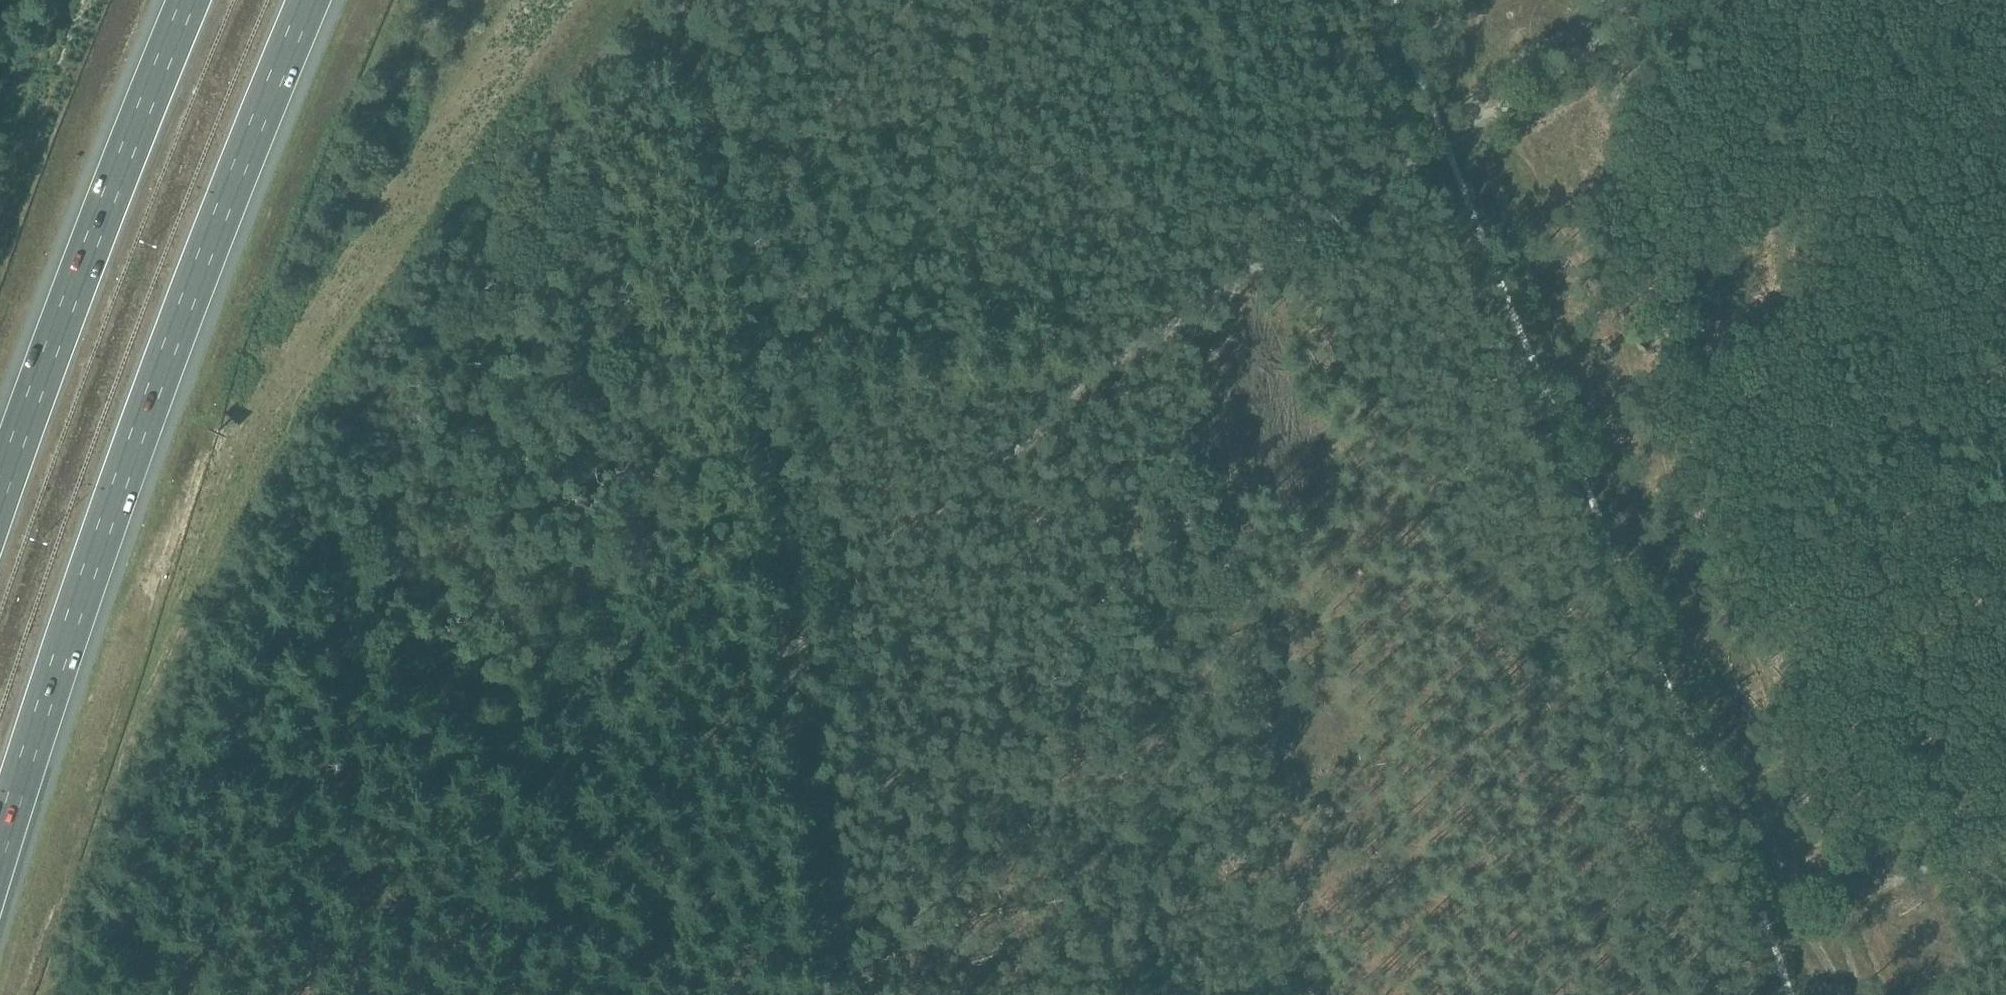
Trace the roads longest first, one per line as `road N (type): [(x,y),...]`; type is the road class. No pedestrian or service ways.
road 1 (motorway): [(0,849),(204,253),(310,0)]
road 2 (track): [(1194,317),(1238,549),(1250,577),(1321,994)]
road 3 (motorway): [(191,0),(0,492)]
road 4 (track): [(850,994),(855,961),(821,775),(799,577),(854,567)]
road 5 (track): [(1483,115),(1654,0)]

